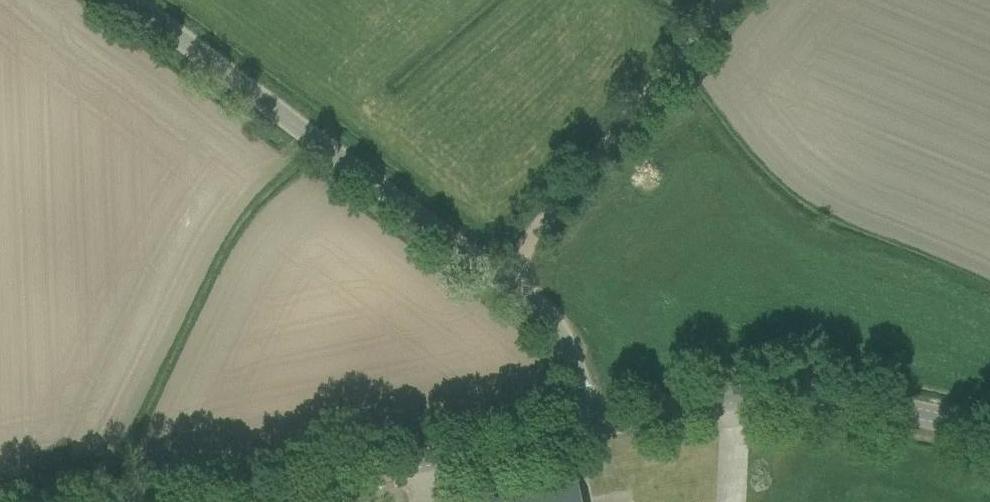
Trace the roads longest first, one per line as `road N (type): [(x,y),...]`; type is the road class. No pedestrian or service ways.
road 1 (tertiary): [(591,426),(570,354),(534,305),(126,0)]
road 2 (secondary): [(989,432),(792,396),(733,398),(591,426)]
road 3 (secondary): [(227,501),(591,426)]
road 4 (track): [(730,0),(496,278)]

